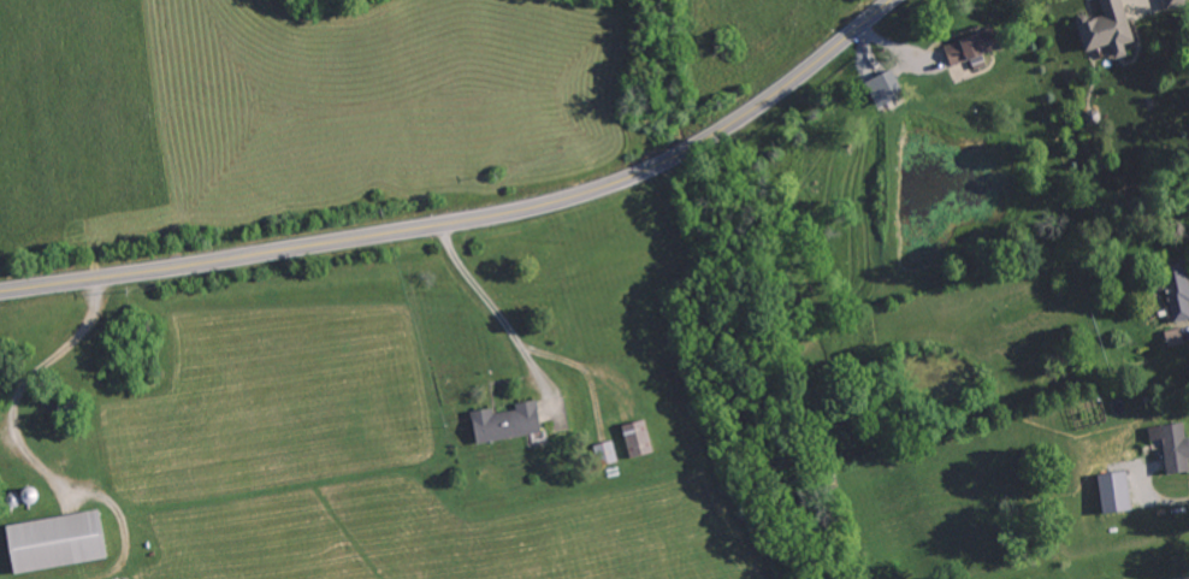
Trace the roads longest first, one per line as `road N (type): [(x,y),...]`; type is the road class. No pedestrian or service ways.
road 1 (secondary): [(894,0),(732,124),(587,190),(438,224),(0,291)]

